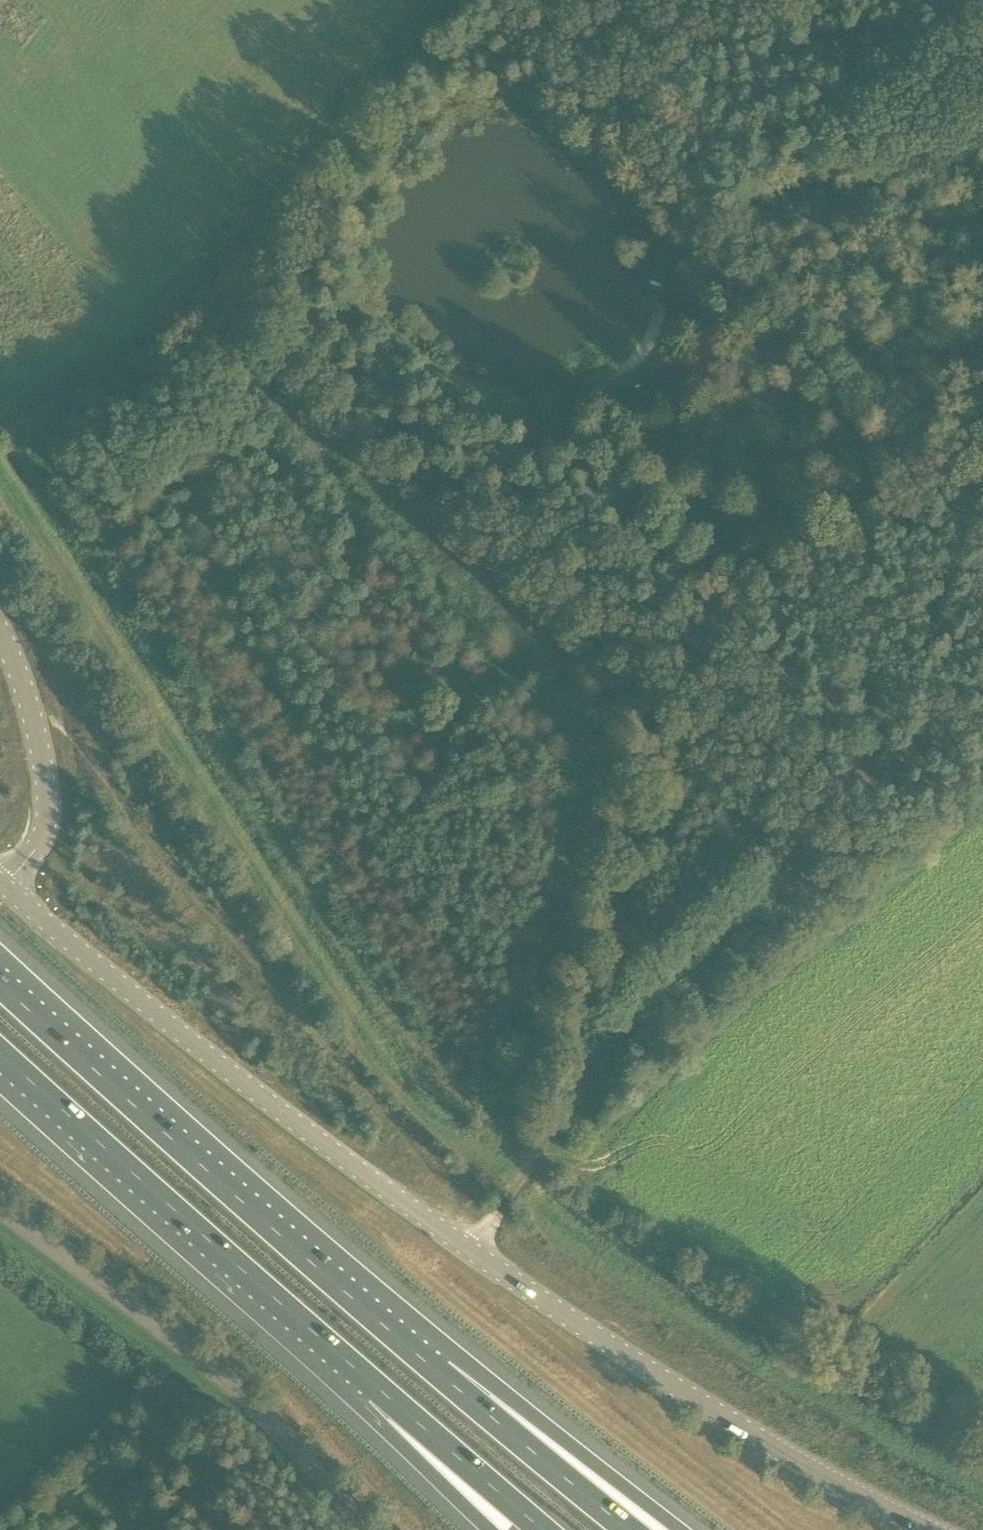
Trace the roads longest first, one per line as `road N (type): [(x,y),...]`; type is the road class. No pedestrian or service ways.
road 1 (tertiary): [(938,1529),(739,1425),(337,1155),(9,887)]
road 2 (track): [(476,1250),(548,1153),(616,869),(664,721),(959,442)]
road 3 (motorway): [(438,1374),(0,984)]
road 4 (motorway): [(0,1054),(381,1390)]
road 5 (tertiary): [(365,1529),(255,1410),(0,1217)]
road 6 (tertiary): [(9,887),(49,826),(0,625)]
road 7 (motorway): [(666,1529),(438,1374)]
road 8 (motorway): [(634,1529),(438,1374)]
road 9 (motorway): [(381,1390),(542,1529)]
road 10 (motorway): [(381,1390),(491,1529)]

